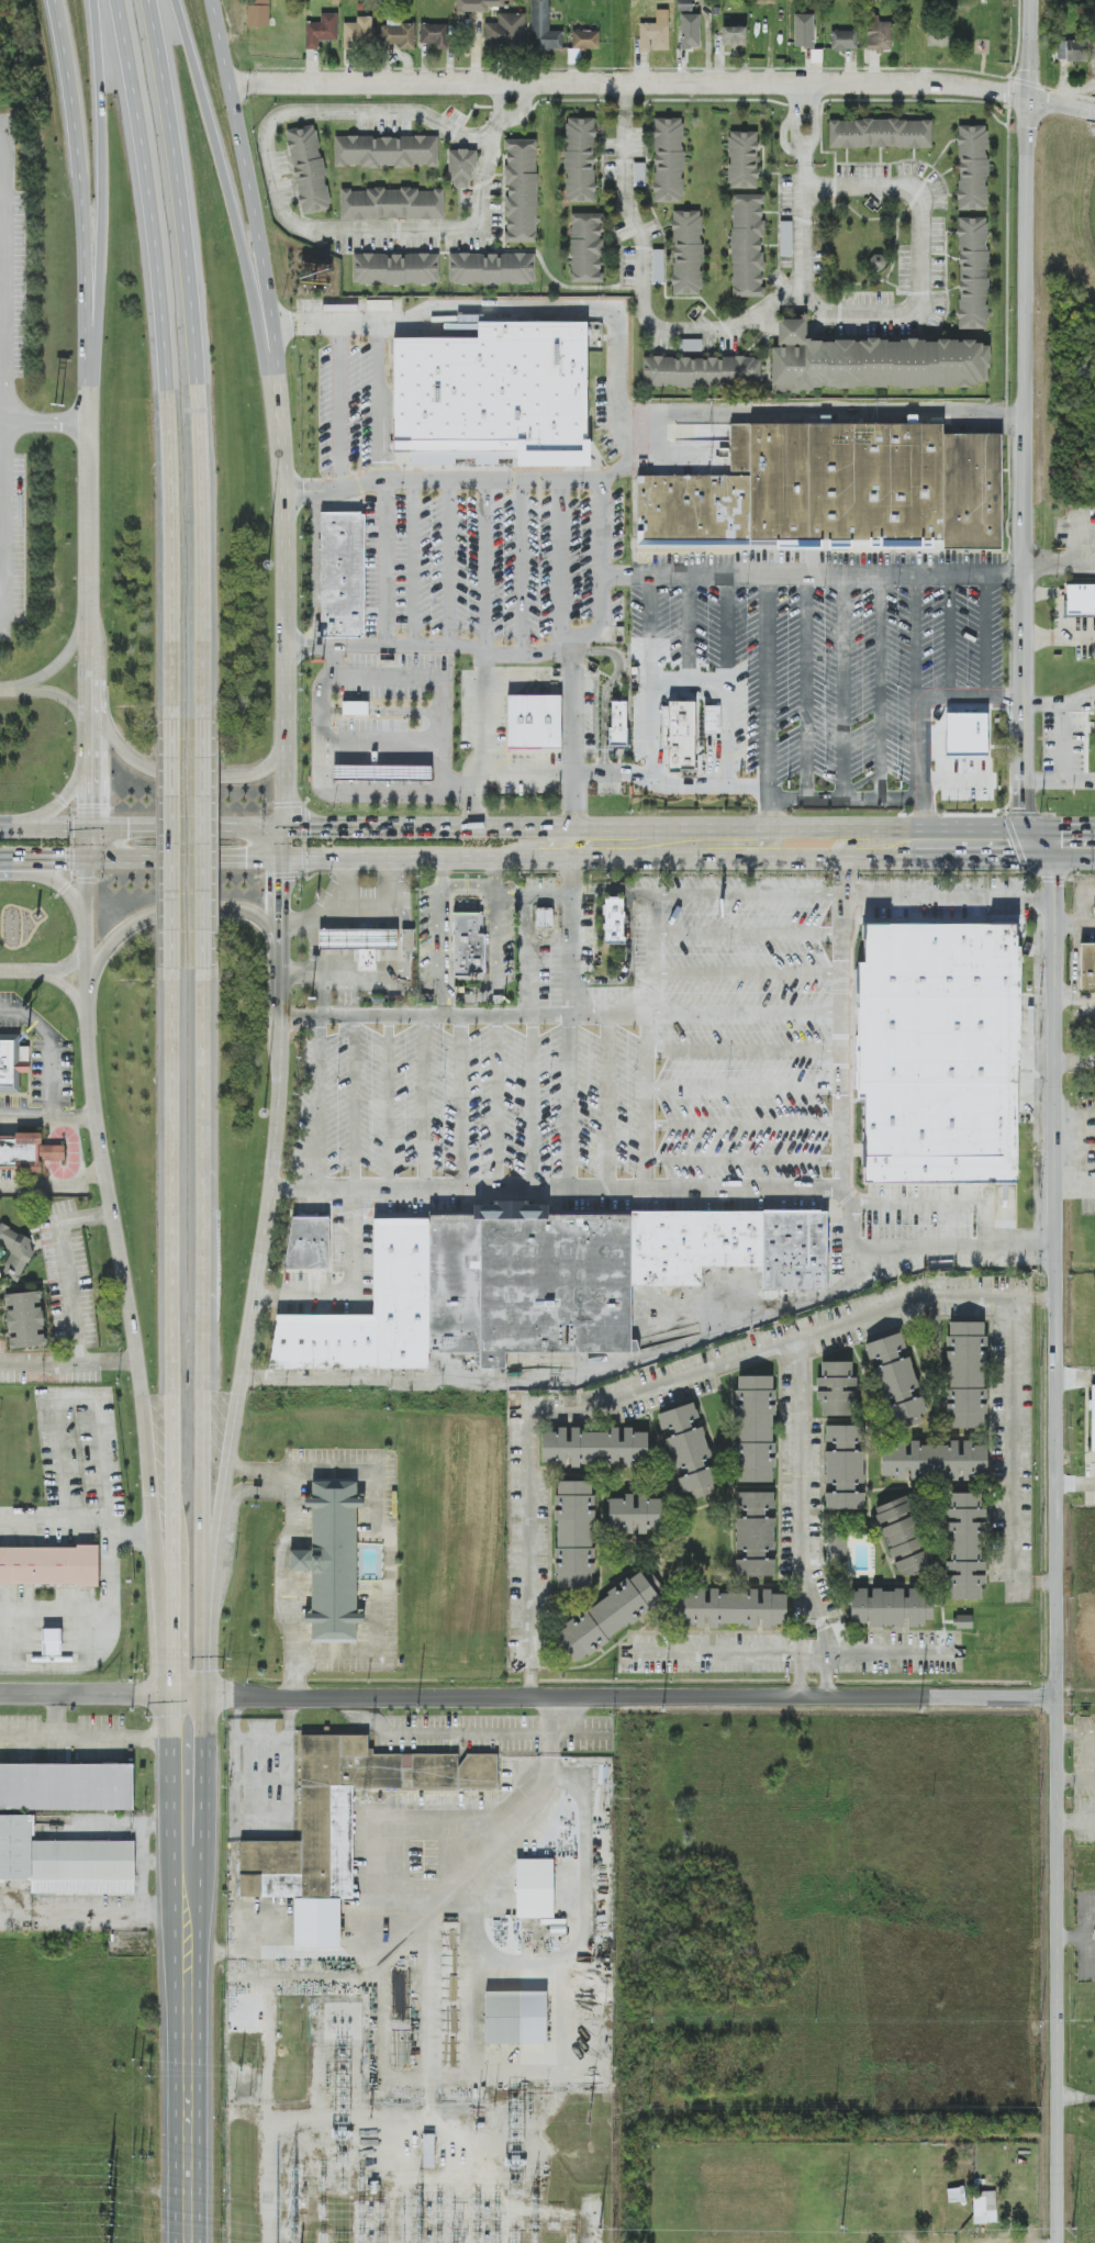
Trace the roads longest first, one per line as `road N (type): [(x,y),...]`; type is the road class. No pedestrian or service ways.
road 1 (residential): [(1058,2242),(1055,845)]
road 2 (residential): [(1057,1698),(188,1697)]
road 3 (residential): [(1023,845),(1027,0)]
road 4 (residential): [(1026,97),(937,85),(231,82)]
road 5 (motorway): [(123,0),(155,207),(168,392),(172,710)]
road 6 (motorway): [(201,708),(199,358),(179,153),(150,0)]
road 7 (motorway): [(171,974),(174,1575)]
road 8 (motorway): [(202,1572),(204,978)]
road 9 (trunk): [(188,2242),(188,1697)]
road 10 (secondary): [(85,861),(83,1015),(137,1360)]
road 11 (secondary): [(283,830),(277,401)]
road 12 (motorway): [(277,401),(227,172),(174,0)]
road 13 (secondary): [(277,401),(261,241),(213,0)]
road 14 (secondary): [(55,0),(85,178),(91,390)]
road 15 (motorway): [(94,0),(104,164),(91,390)]
road 16 (primary): [(280,858),(509,859),(568,842)]
road 17 (primary): [(568,842),(506,830),(283,830)]
road 18 (secondary): [(227,1463),(270,1187)]
road 19 (primary): [(847,845),(568,842)]
road 20 (motorway): [(204,978),(201,708)]
road 21 (secondary): [(279,952),(256,917),(232,907),(143,917),(101,949),(85,1002)]
road 22 (motorway): [(172,710),(171,974)]
road 23 (secondary): [(91,390),(92,654)]
road 24 (secondary): [(91,694),(120,751),(163,778),(243,778),(270,766),(286,743)]
road 25 (primary): [(1094,845),(847,845)]
road 26 (trunk): [(283,830),(86,830)]
road 27 (trunk): [(85,861),(280,858)]
road 28 (motorway): [(137,1360),(166,1530)]
road 29 (secondary): [(91,694),(85,861)]
road 30 (secondary): [(270,1187),(278,1044)]
road 31 (trunk): [(188,1697),(202,1670),(202,1572)]
road 32 (trunk): [(174,1575),(174,1670),(188,1697)]
road 33 (secondary): [(91,607),(57,668),(8,690)]

